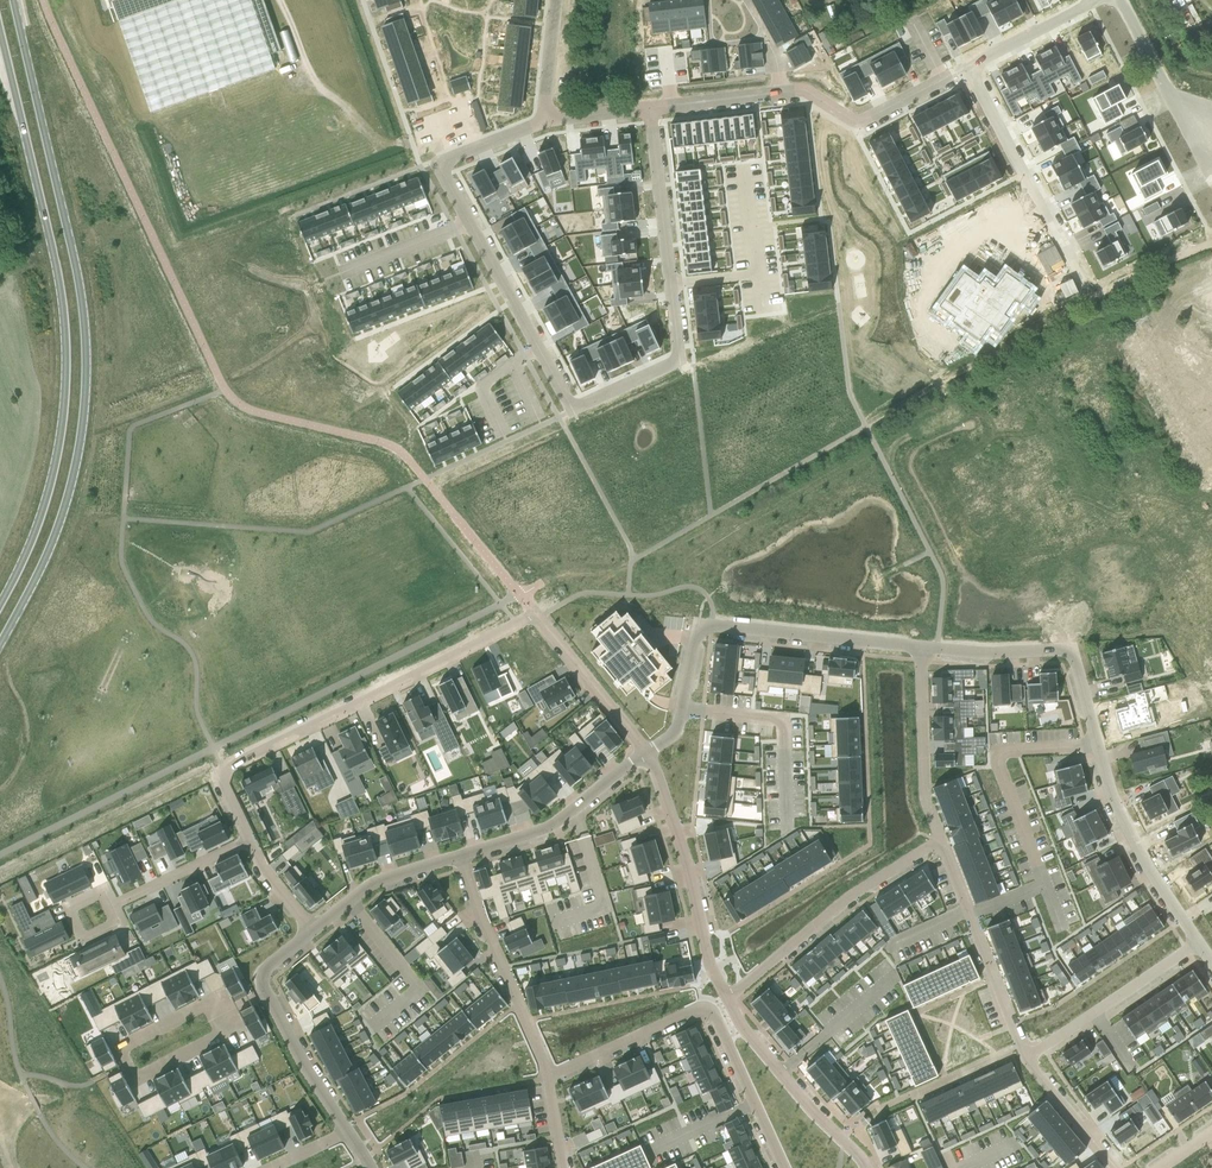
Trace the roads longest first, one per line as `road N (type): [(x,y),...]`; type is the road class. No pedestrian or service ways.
road 1 (secondary): [(0,643),(61,517),(82,431),(86,367),(72,254),(13,0)]
road 2 (residential): [(439,163),(571,409),(680,359),(651,109)]
road 3 (secondary): [(0,39),(54,260),(64,370),(50,481),(0,602)]
road 4 (residential): [(533,614),(222,772),(221,788),(249,841)]
road 5 (residential): [(917,649),(699,624),(674,729),(644,753)]
road 6 (residential): [(672,107),(789,91),(857,123),(967,68)]
road 7 (residential): [(223,1015),(215,999),(119,1049),(135,1079),(230,1029)]
road 8 (residential): [(938,843),(861,889),(725,998)]
road 9 (residential): [(1095,298),(967,68)]
road 10 (residential): [(644,753),(725,998)]
road 11 (track): [(0,883),(219,777)]
road 12 (residential): [(1096,741),(1065,651),(917,649)]
road 13 (residential): [(1096,741),(1005,749),(996,757),(1045,884)]
road 14 (residential): [(460,856),(547,1074)]
road 15 (residential): [(1195,945),(1128,835),(1096,741)]
road 16 (residential): [(866,1167),(725,998)]
road 17 (residential): [(644,753),(548,828),(460,856)]
road 18 (residential): [(1027,1058),(1195,945)]
road 19 (residential): [(1209,175),(1117,0)]
road 20 (residential): [(938,843),(925,798),(917,649)]
road 21 (residential): [(533,614),(644,753)]
road 22 (residential): [(707,1011),(784,1167)]
road 23 (residential): [(707,1011),(693,1009),(547,1074)]
road 24 (residential): [(460,856),(372,883),(312,932)]
road 25 (residential): [(266,993),(347,1132)]
road 26 (residential): [(1027,1058),(967,912)]
road 27 (residential): [(249,841),(107,907)]
road 28 (residential): [(967,68),(1099,0)]
road 29 (residential): [(1114,1167),(1027,1058)]
road 30 (residential): [(107,907),(116,926),(83,942),(67,907),(100,891)]
road 31 (residential): [(554,0),(542,122)]

